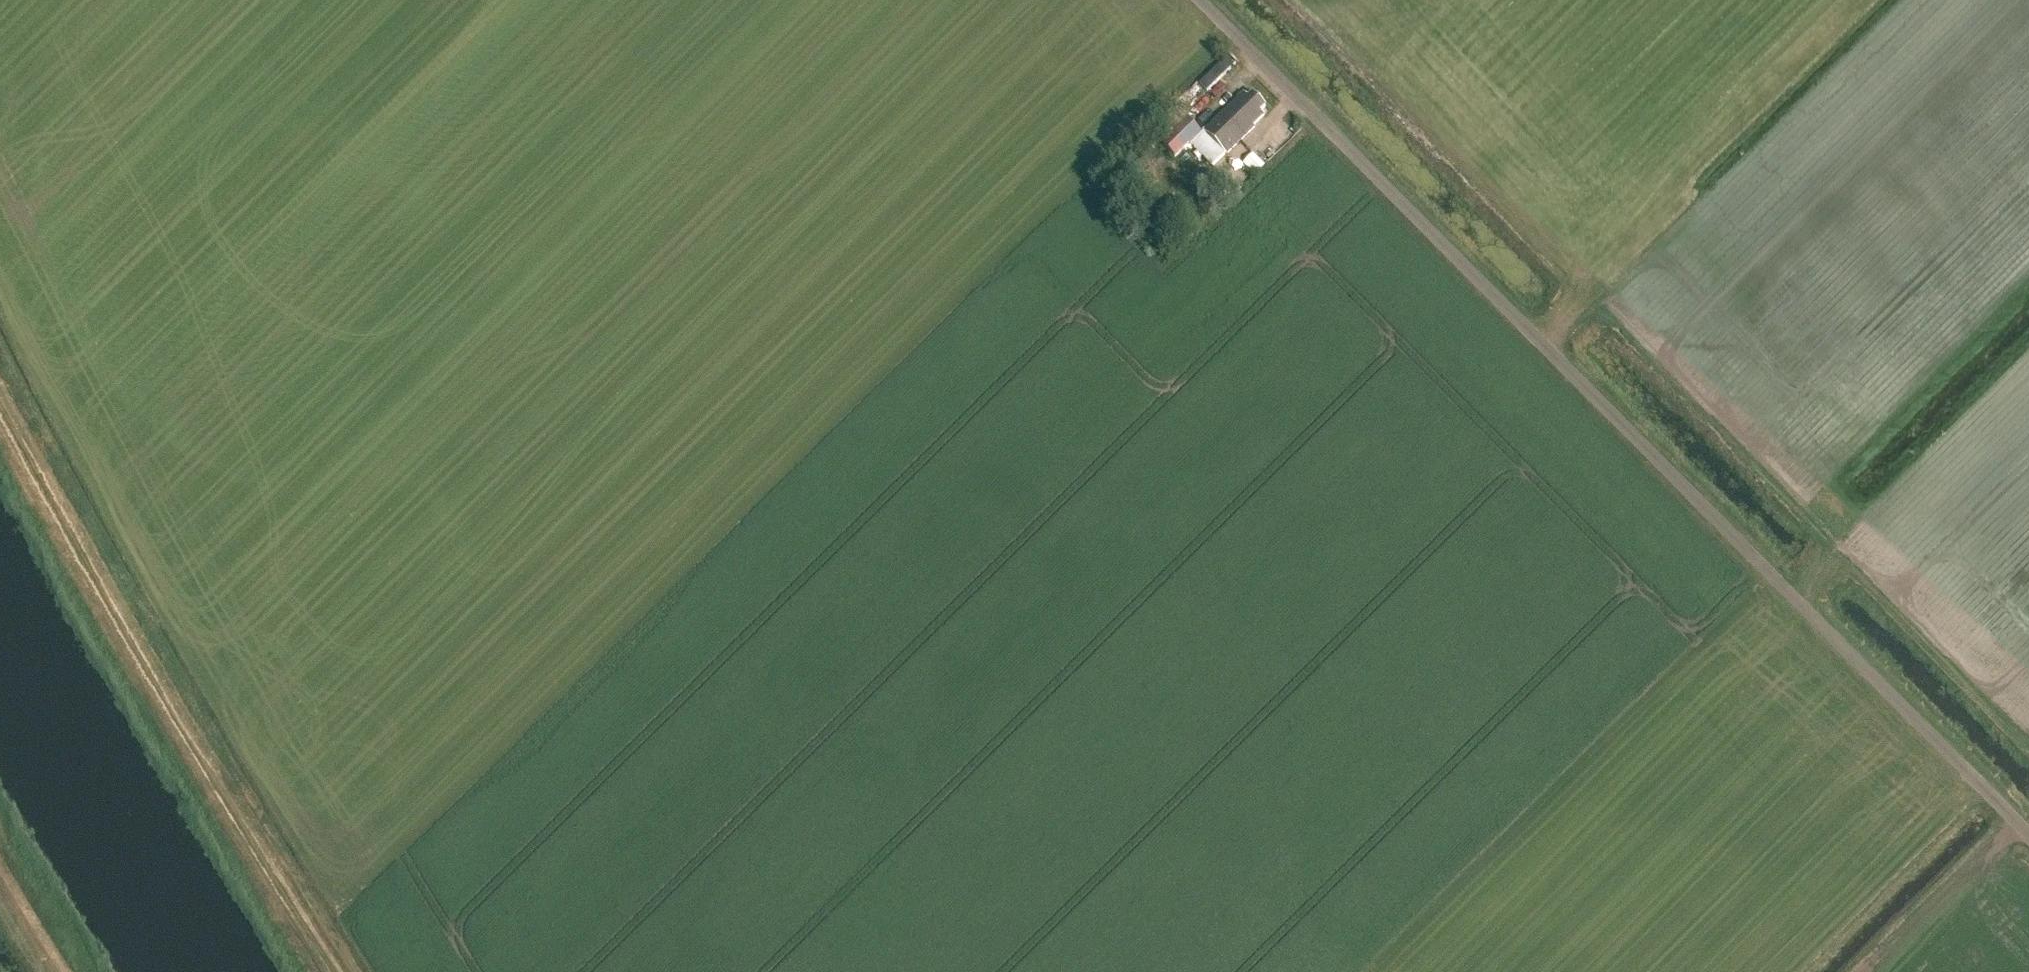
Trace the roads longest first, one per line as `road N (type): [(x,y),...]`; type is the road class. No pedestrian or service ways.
road 1 (unclassified): [(2028,835),(1199,0)]

